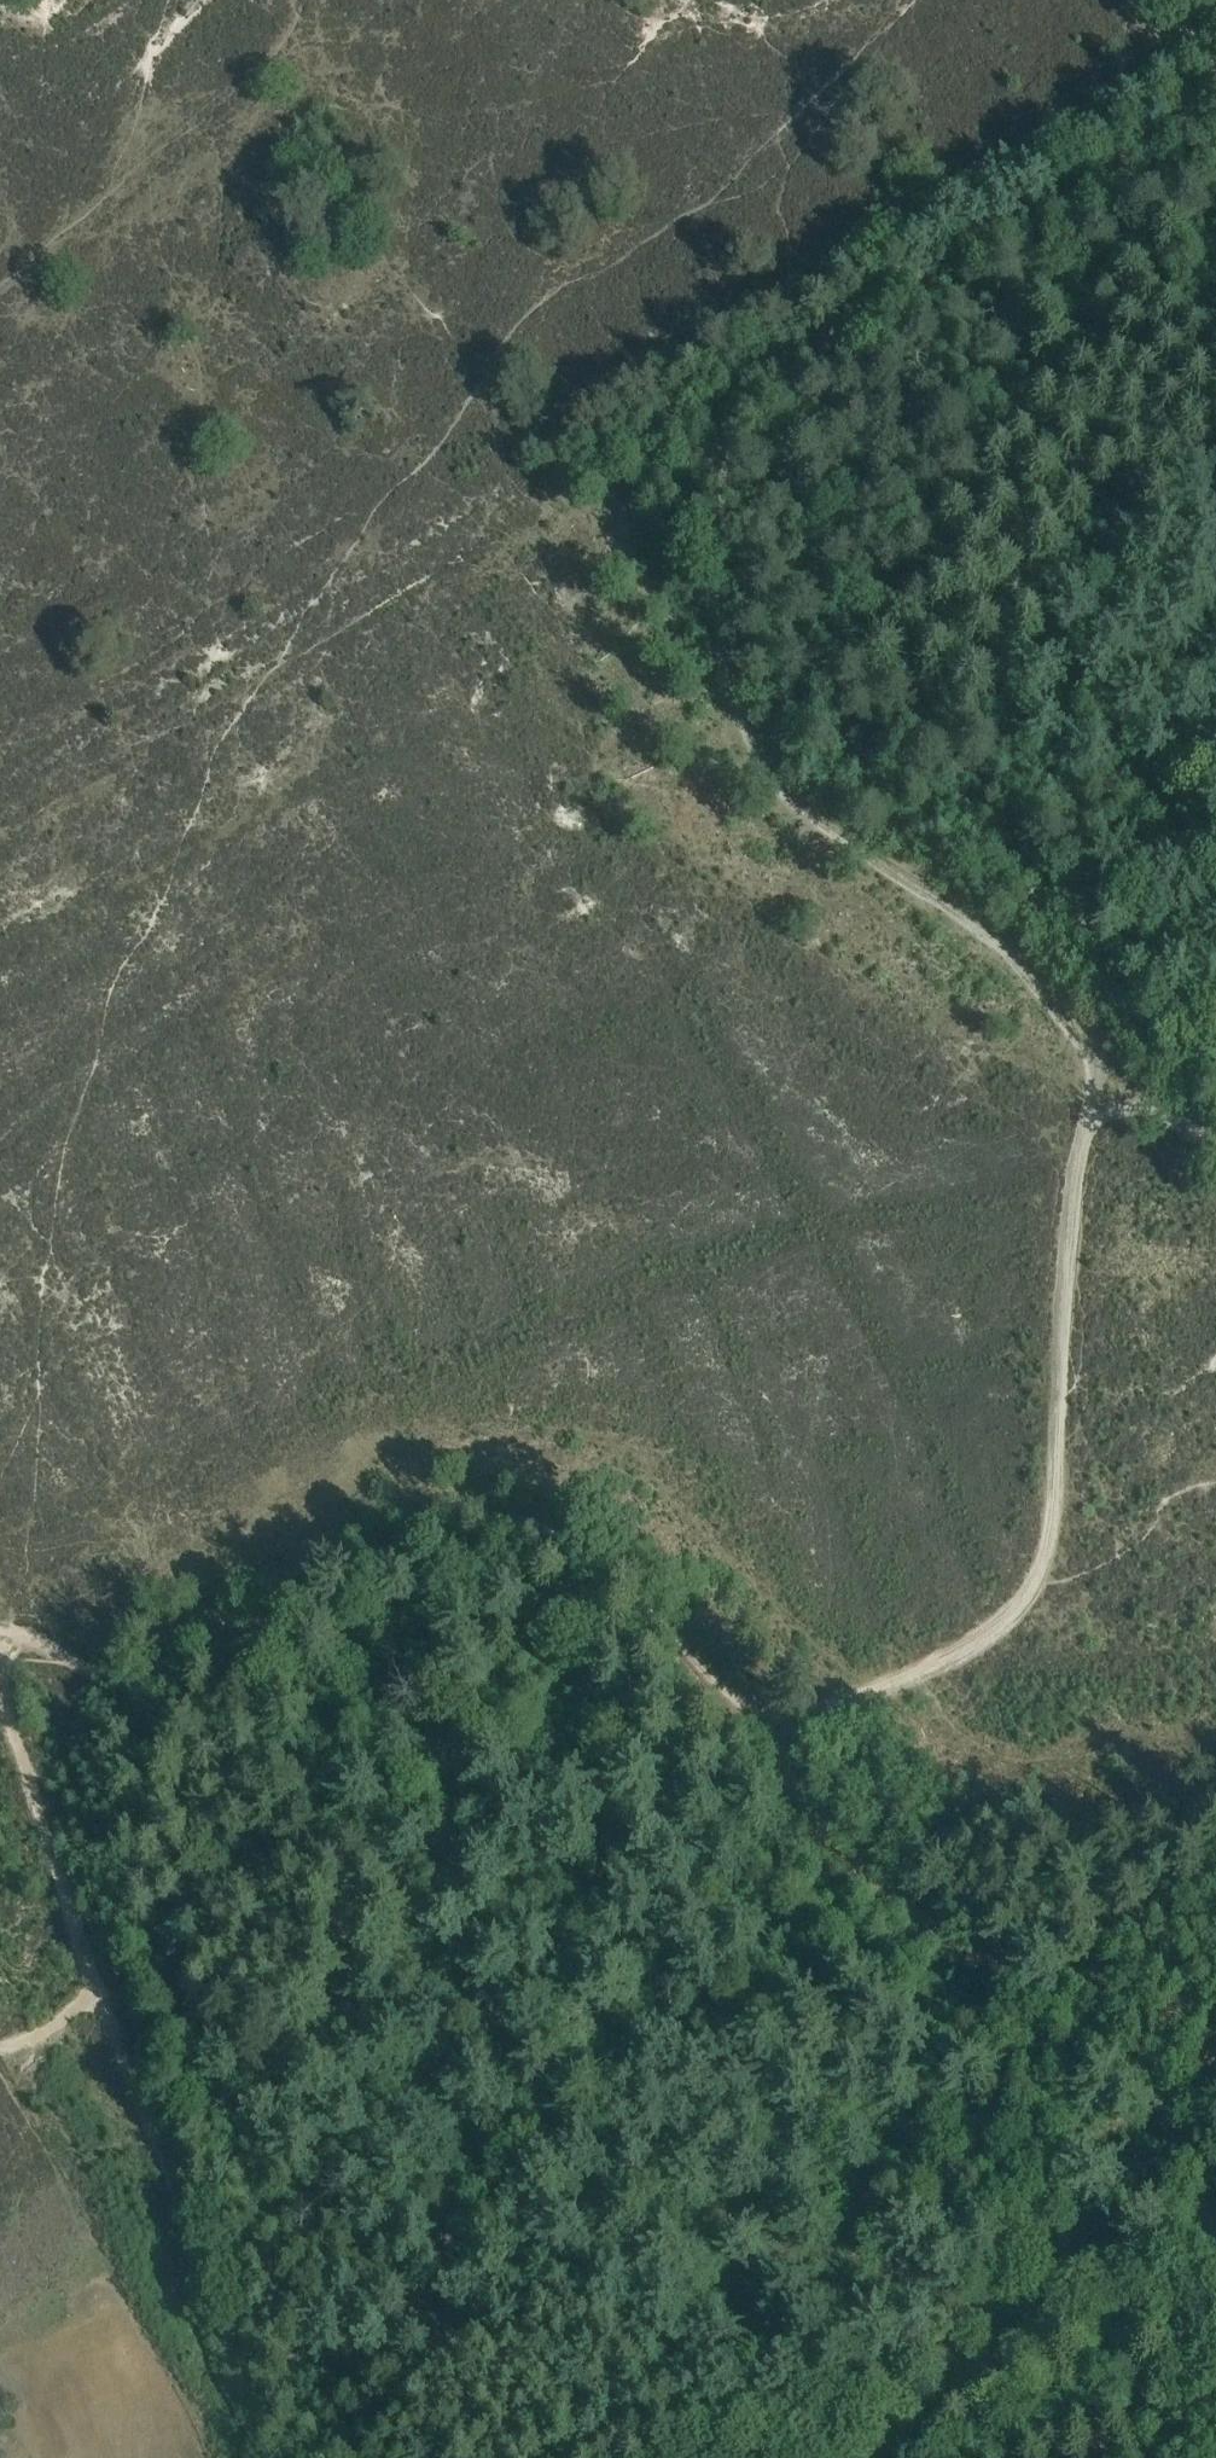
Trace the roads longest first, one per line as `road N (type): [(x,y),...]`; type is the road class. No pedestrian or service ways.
road 1 (track): [(758,1748),(874,1872),(1159,2079),(1215,2225)]
road 2 (track): [(0,2049),(13,2050),(99,1999),(0,1699)]

